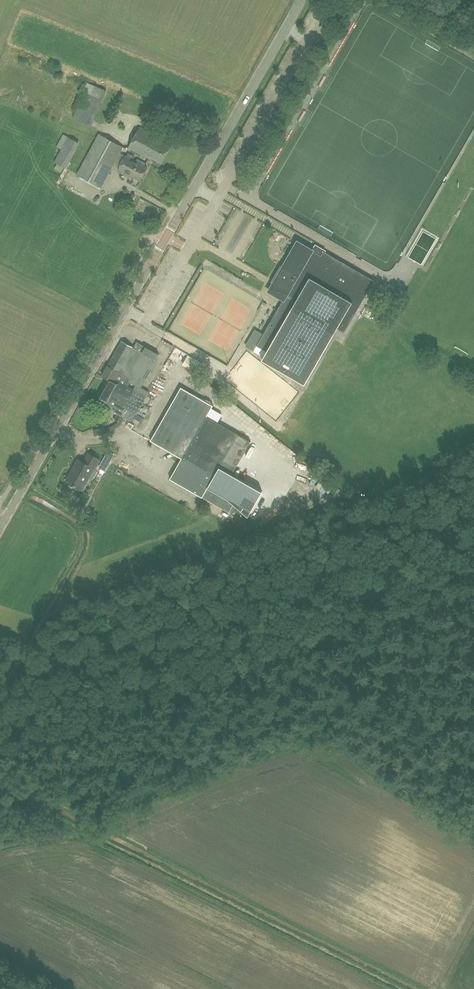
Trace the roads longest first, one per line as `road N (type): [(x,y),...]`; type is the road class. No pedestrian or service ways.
road 1 (tertiary): [(0,526),(303,0)]

